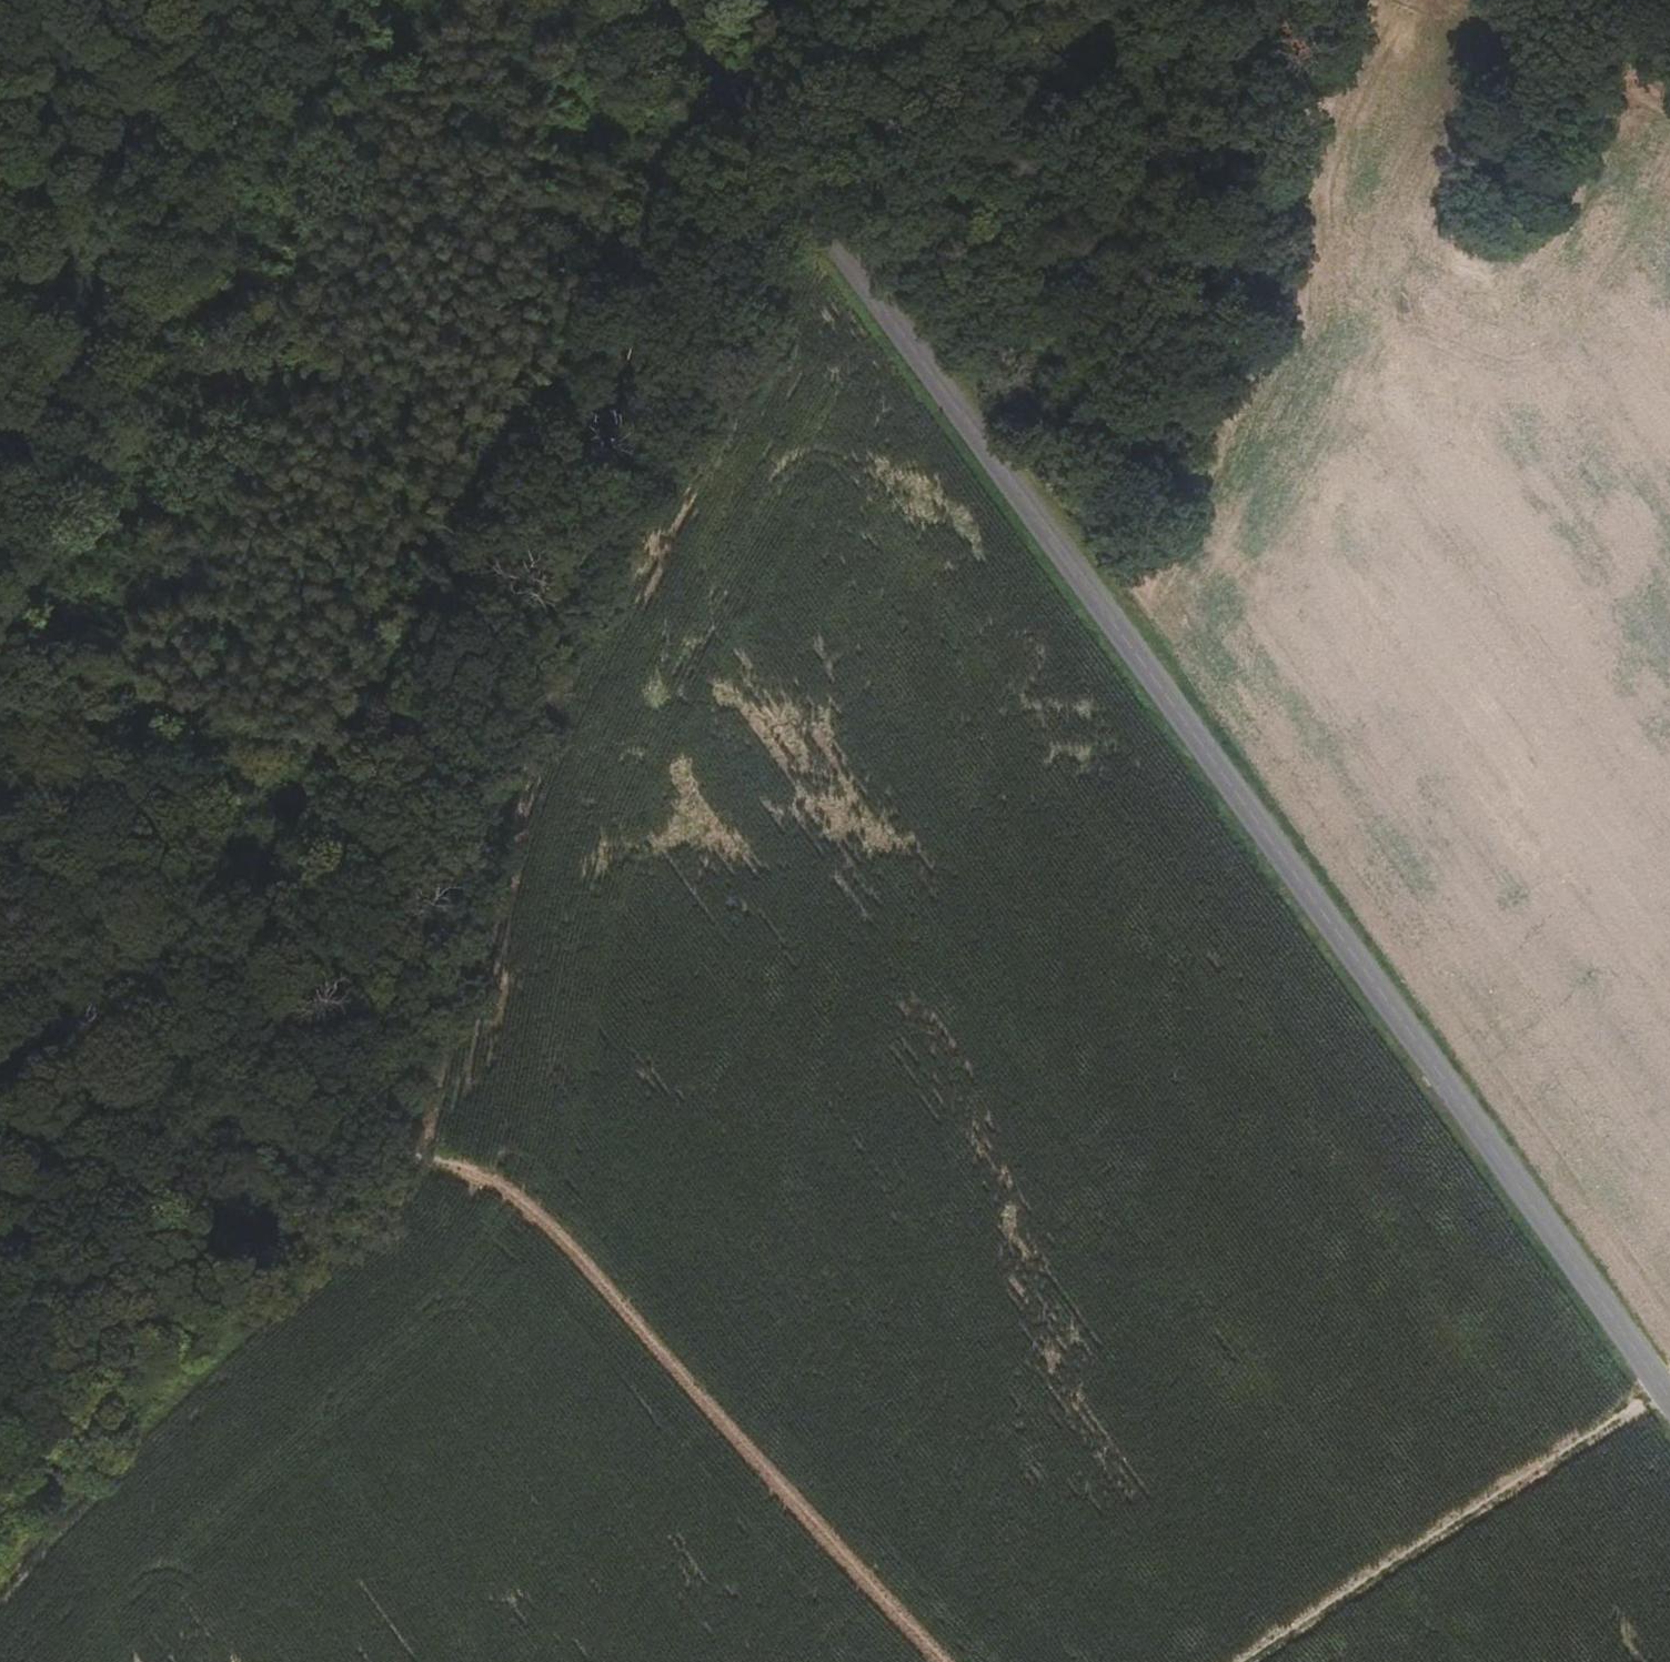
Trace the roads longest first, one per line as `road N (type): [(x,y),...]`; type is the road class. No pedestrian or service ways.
road 1 (unclassified): [(658,0),(1669,1398)]
road 2 (track): [(948,1661),(542,1227),(486,1179)]

